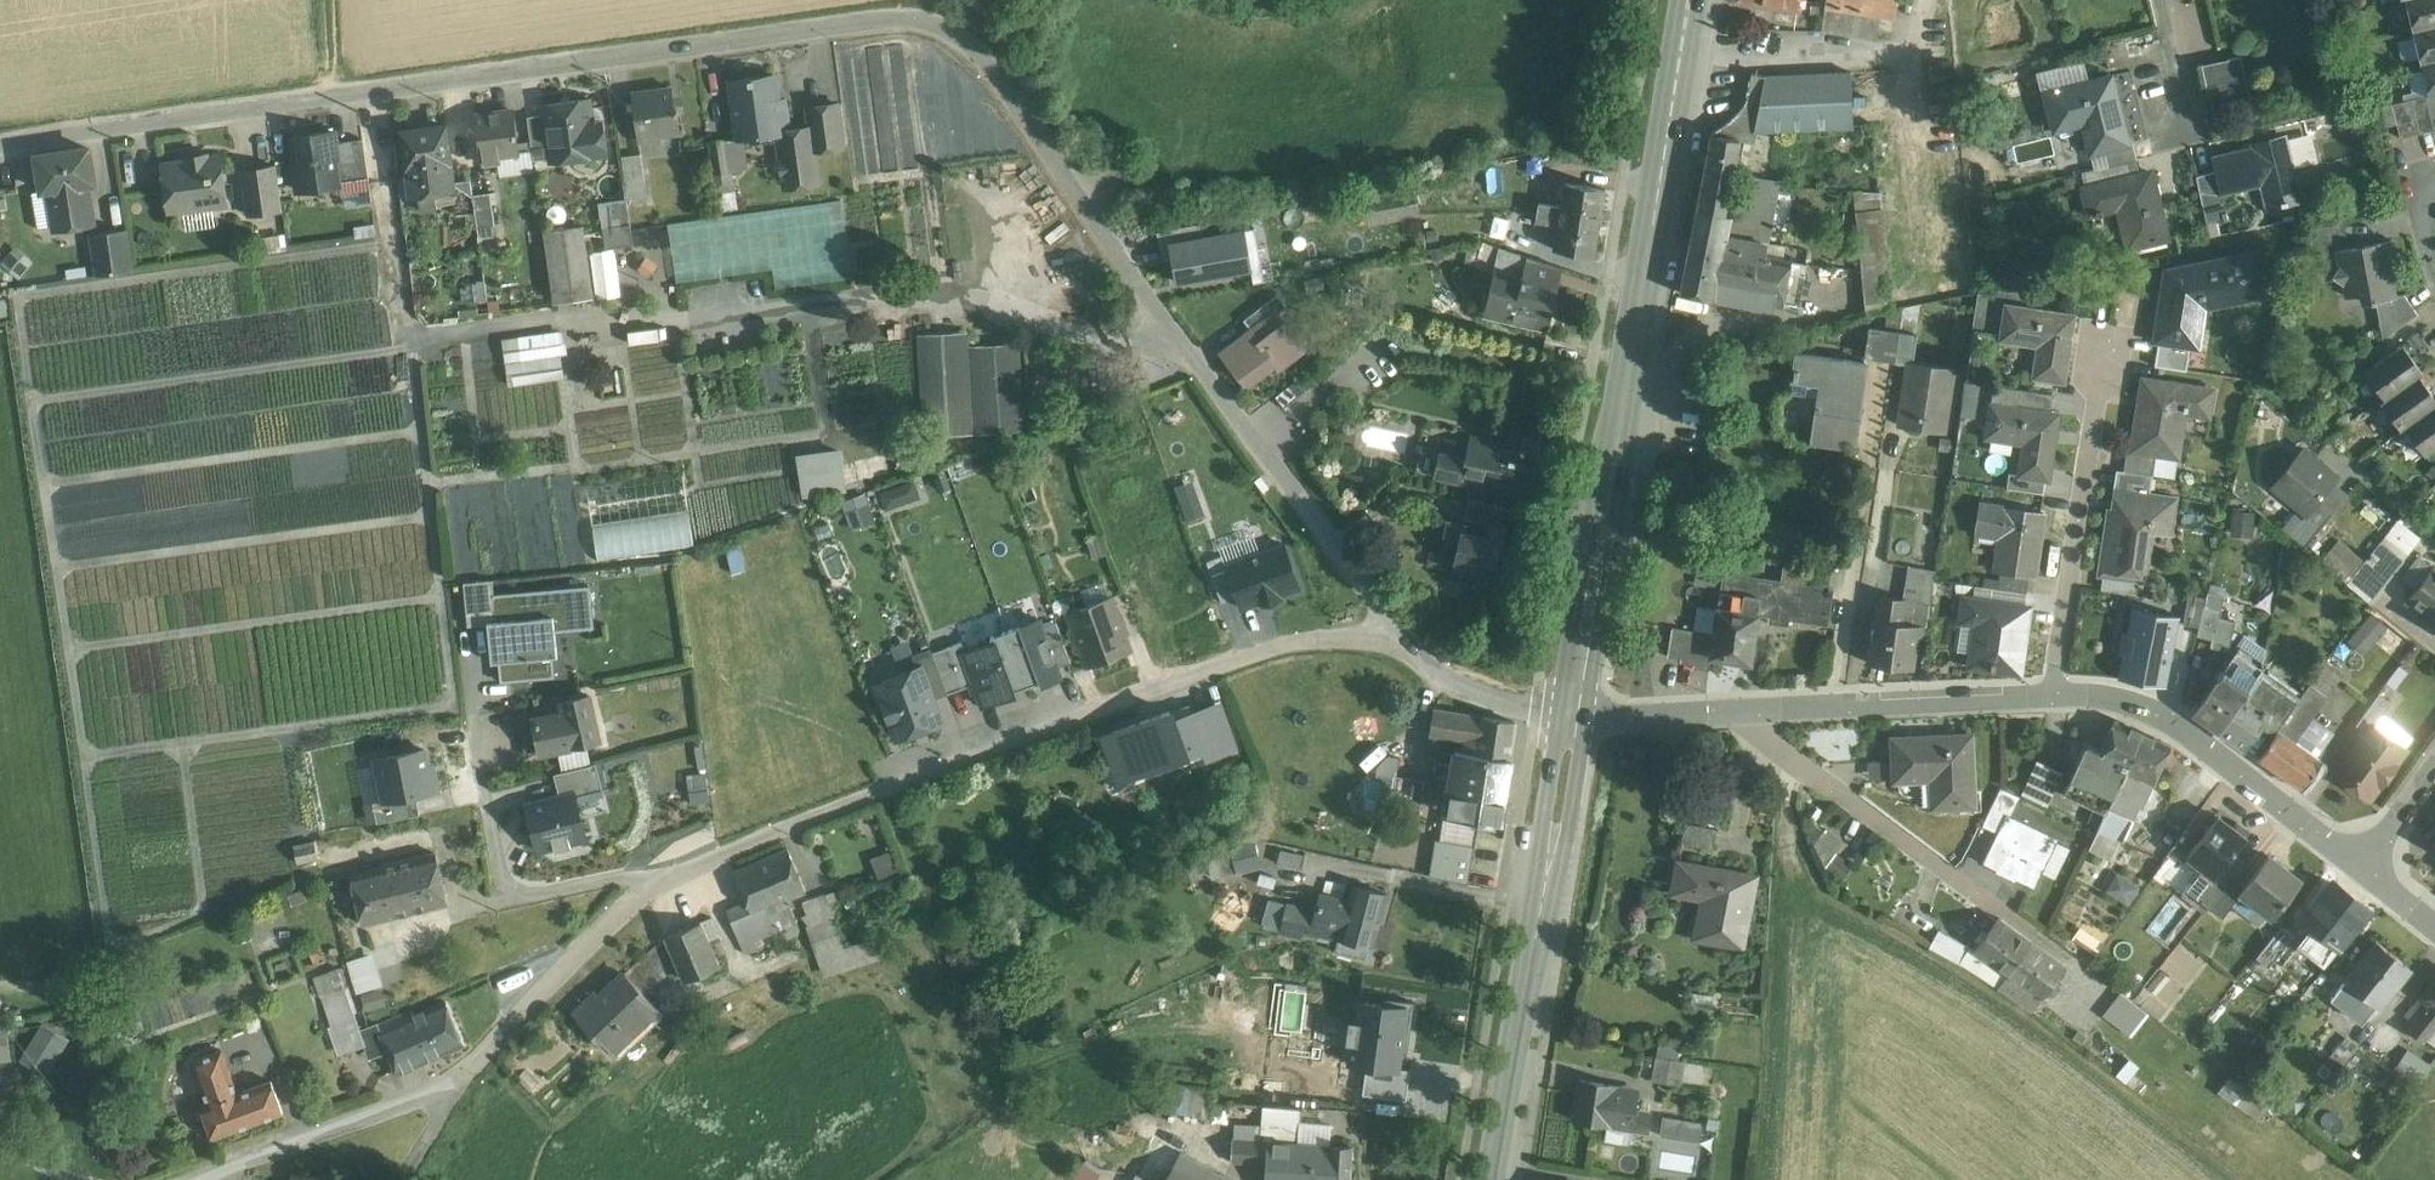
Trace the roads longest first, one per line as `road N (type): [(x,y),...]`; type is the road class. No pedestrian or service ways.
road 1 (residential): [(0,144),(929,12),(962,26),(1114,250),(1364,571),(1396,624)]
road 2 (tertiary): [(1563,715),(1692,0)]
road 3 (residential): [(1396,624),(1270,644),(713,858)]
road 4 (residential): [(713,858),(646,893),(582,943),(485,1059),(433,1089),(209,1166),(189,1179)]
road 5 (residential): [(713,858),(578,879),(522,871),(502,843),(496,813),(469,602)]
road 6 (tertiary): [(1487,1179),(1563,715)]
road 7 (residential): [(2364,863),(2150,705),(2105,692),(2053,693)]
road 8 (residential): [(2053,693),(2105,364)]
road 9 (residential): [(1835,702),(1563,715)]
road 10 (residential): [(1869,473),(1835,702)]
road 11 (residential): [(2053,693),(1835,702)]
road 12 (residential): [(1396,624),(1450,669),(1563,715)]
road 13 (residential): [(2166,0),(2197,123)]

